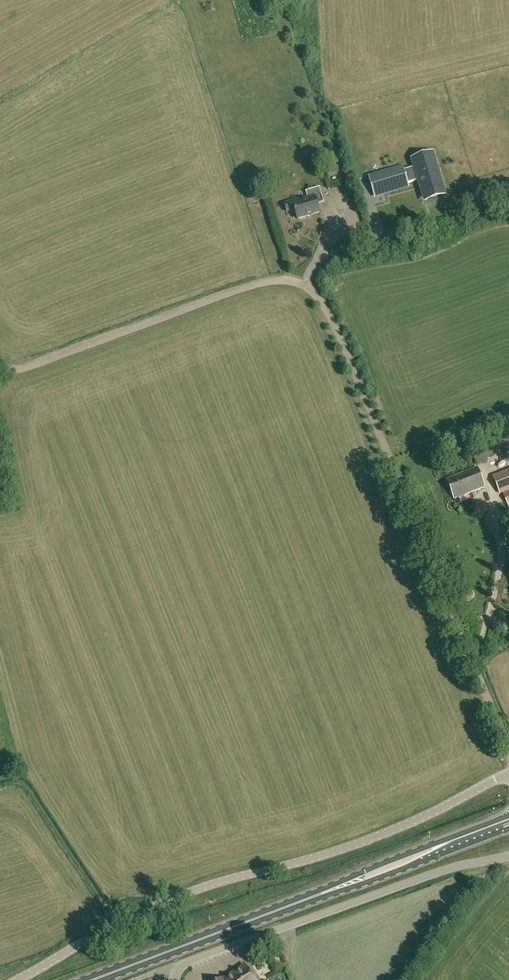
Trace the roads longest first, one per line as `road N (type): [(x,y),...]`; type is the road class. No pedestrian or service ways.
road 1 (track): [(2,375),(272,281),(305,283),(329,316),(508,760)]
road 2 (unclassified): [(20,979),(154,904),(369,842),(508,775)]
road 3 (primary): [(97,979),(508,822)]
road 4 (unclassified): [(508,857),(453,868),(169,970)]

